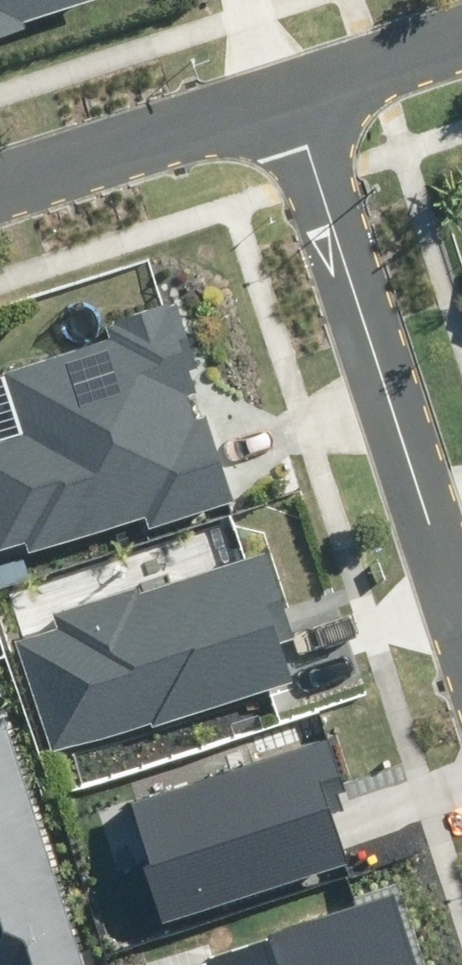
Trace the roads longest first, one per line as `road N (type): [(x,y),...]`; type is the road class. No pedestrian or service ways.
road 1 (residential): [(461,600),(293,85)]
road 2 (residential): [(0,180),(293,85)]
road 3 (residential): [(293,85),(461,29)]

